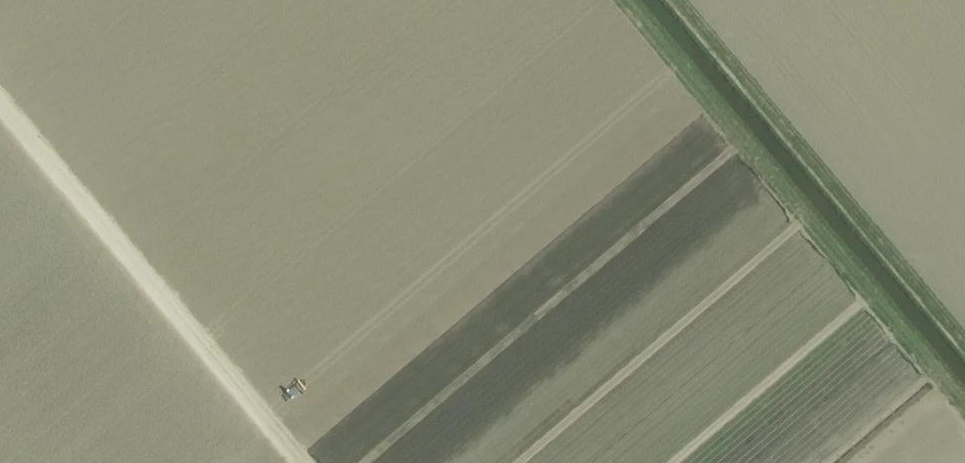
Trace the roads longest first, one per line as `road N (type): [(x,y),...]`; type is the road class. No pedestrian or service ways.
road 1 (track): [(0,105),(301,462)]

